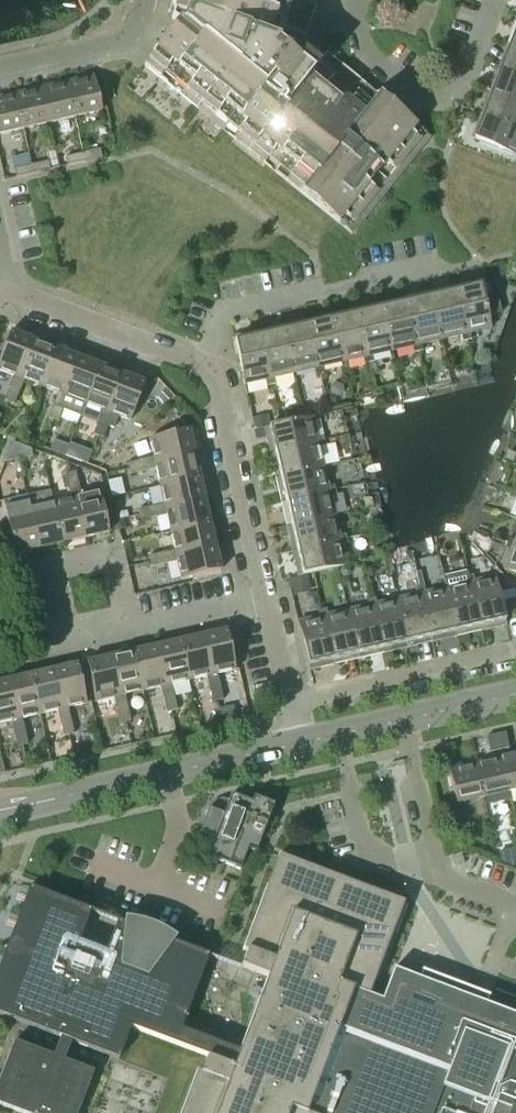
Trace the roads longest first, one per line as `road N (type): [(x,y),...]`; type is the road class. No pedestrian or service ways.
road 1 (tertiary): [(0,811),(299,744)]
road 2 (residential): [(209,365),(222,334),(260,308),(468,264)]
road 3 (residential): [(209,365),(266,599)]
road 4 (residential): [(291,707),(515,650)]
road 5 (tertiary): [(299,744),(515,695)]
road 6 (residential): [(8,290),(209,365)]
road 7 (residential): [(68,644),(266,599)]
road 8 (residential): [(0,68),(133,34),(146,0)]
road 9 (residential): [(441,104),(413,98),(382,67),(356,29),(356,0)]

